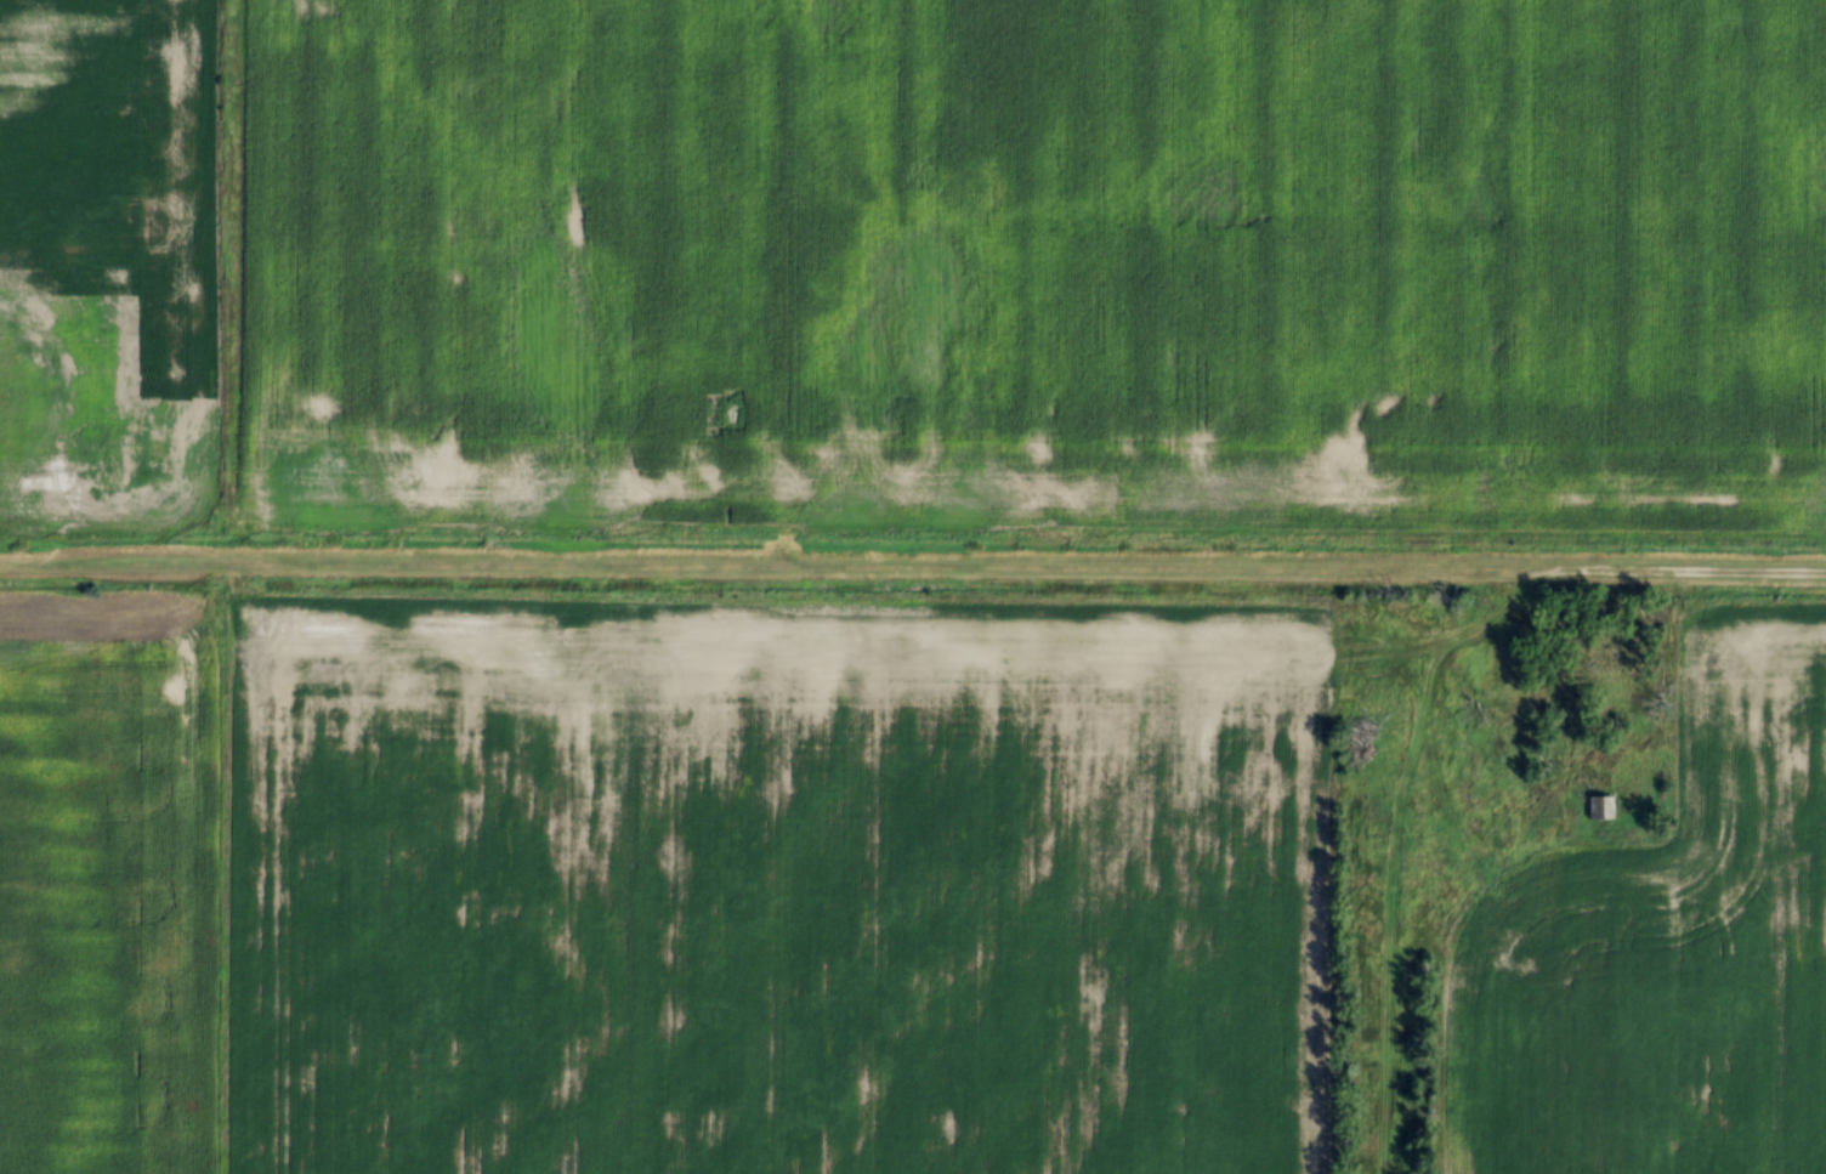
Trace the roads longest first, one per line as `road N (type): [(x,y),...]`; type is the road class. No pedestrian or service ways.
road 1 (track): [(0,567),(1825,574)]

